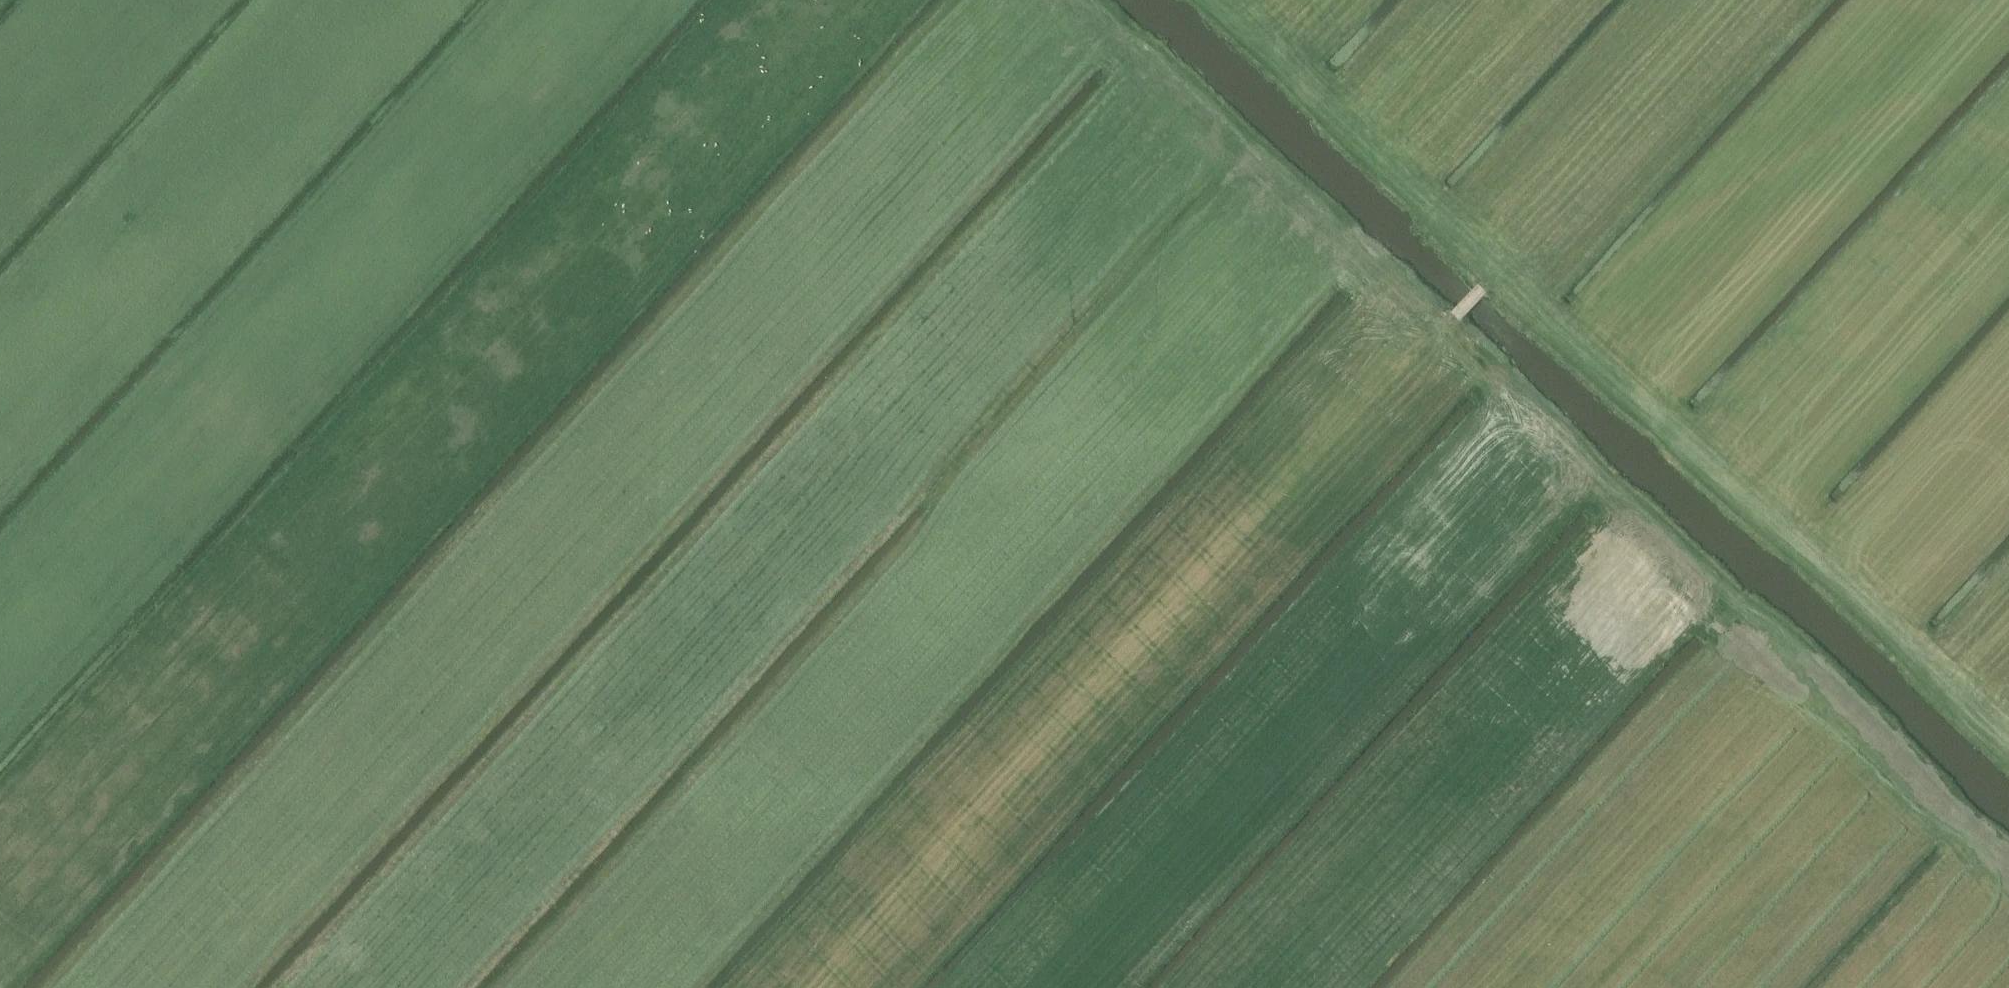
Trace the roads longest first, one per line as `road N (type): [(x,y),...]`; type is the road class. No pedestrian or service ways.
road 1 (track): [(1486,285),(1497,278),(2008,730)]
road 2 (track): [(1364,409),(1450,325)]

